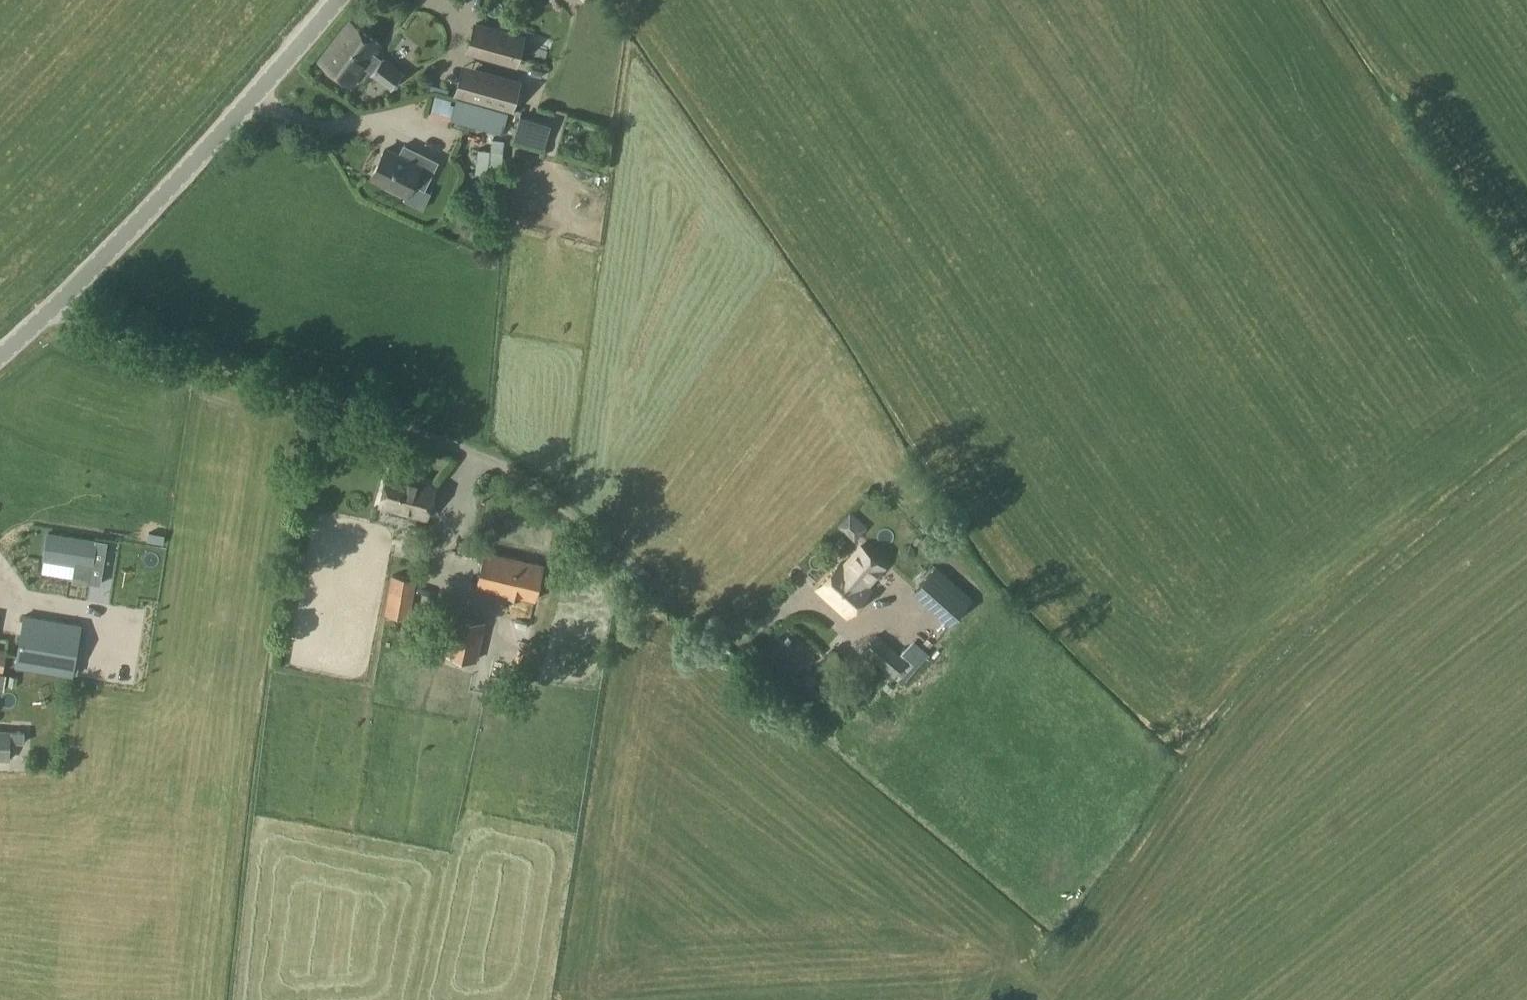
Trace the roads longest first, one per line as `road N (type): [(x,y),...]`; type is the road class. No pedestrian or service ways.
road 1 (unclassified): [(0,353),(208,144),(332,0)]

